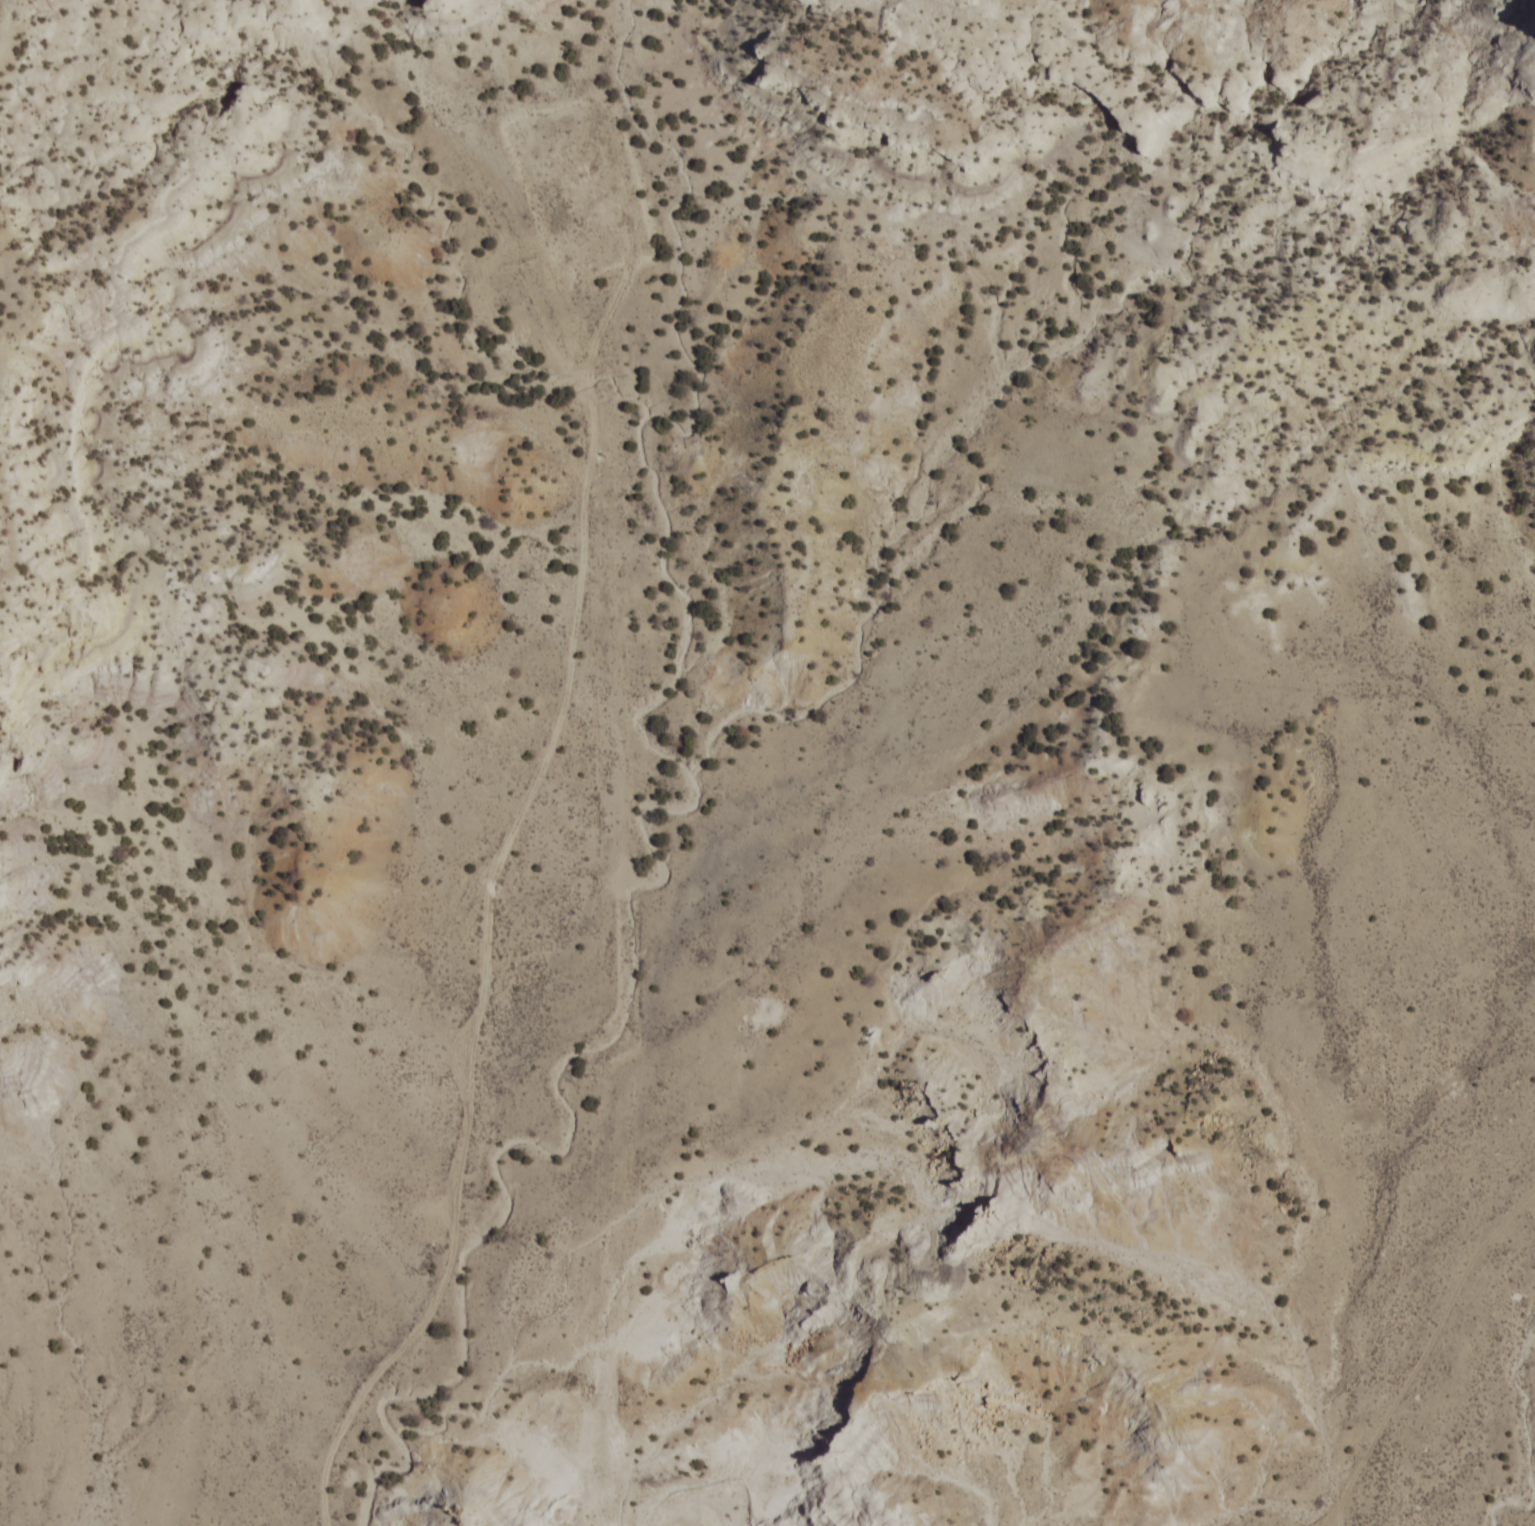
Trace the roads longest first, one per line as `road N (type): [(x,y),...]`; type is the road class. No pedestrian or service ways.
road 1 (track): [(1534,998),(1491,1047),(1376,1414),(1329,1507),(1311,1525)]

